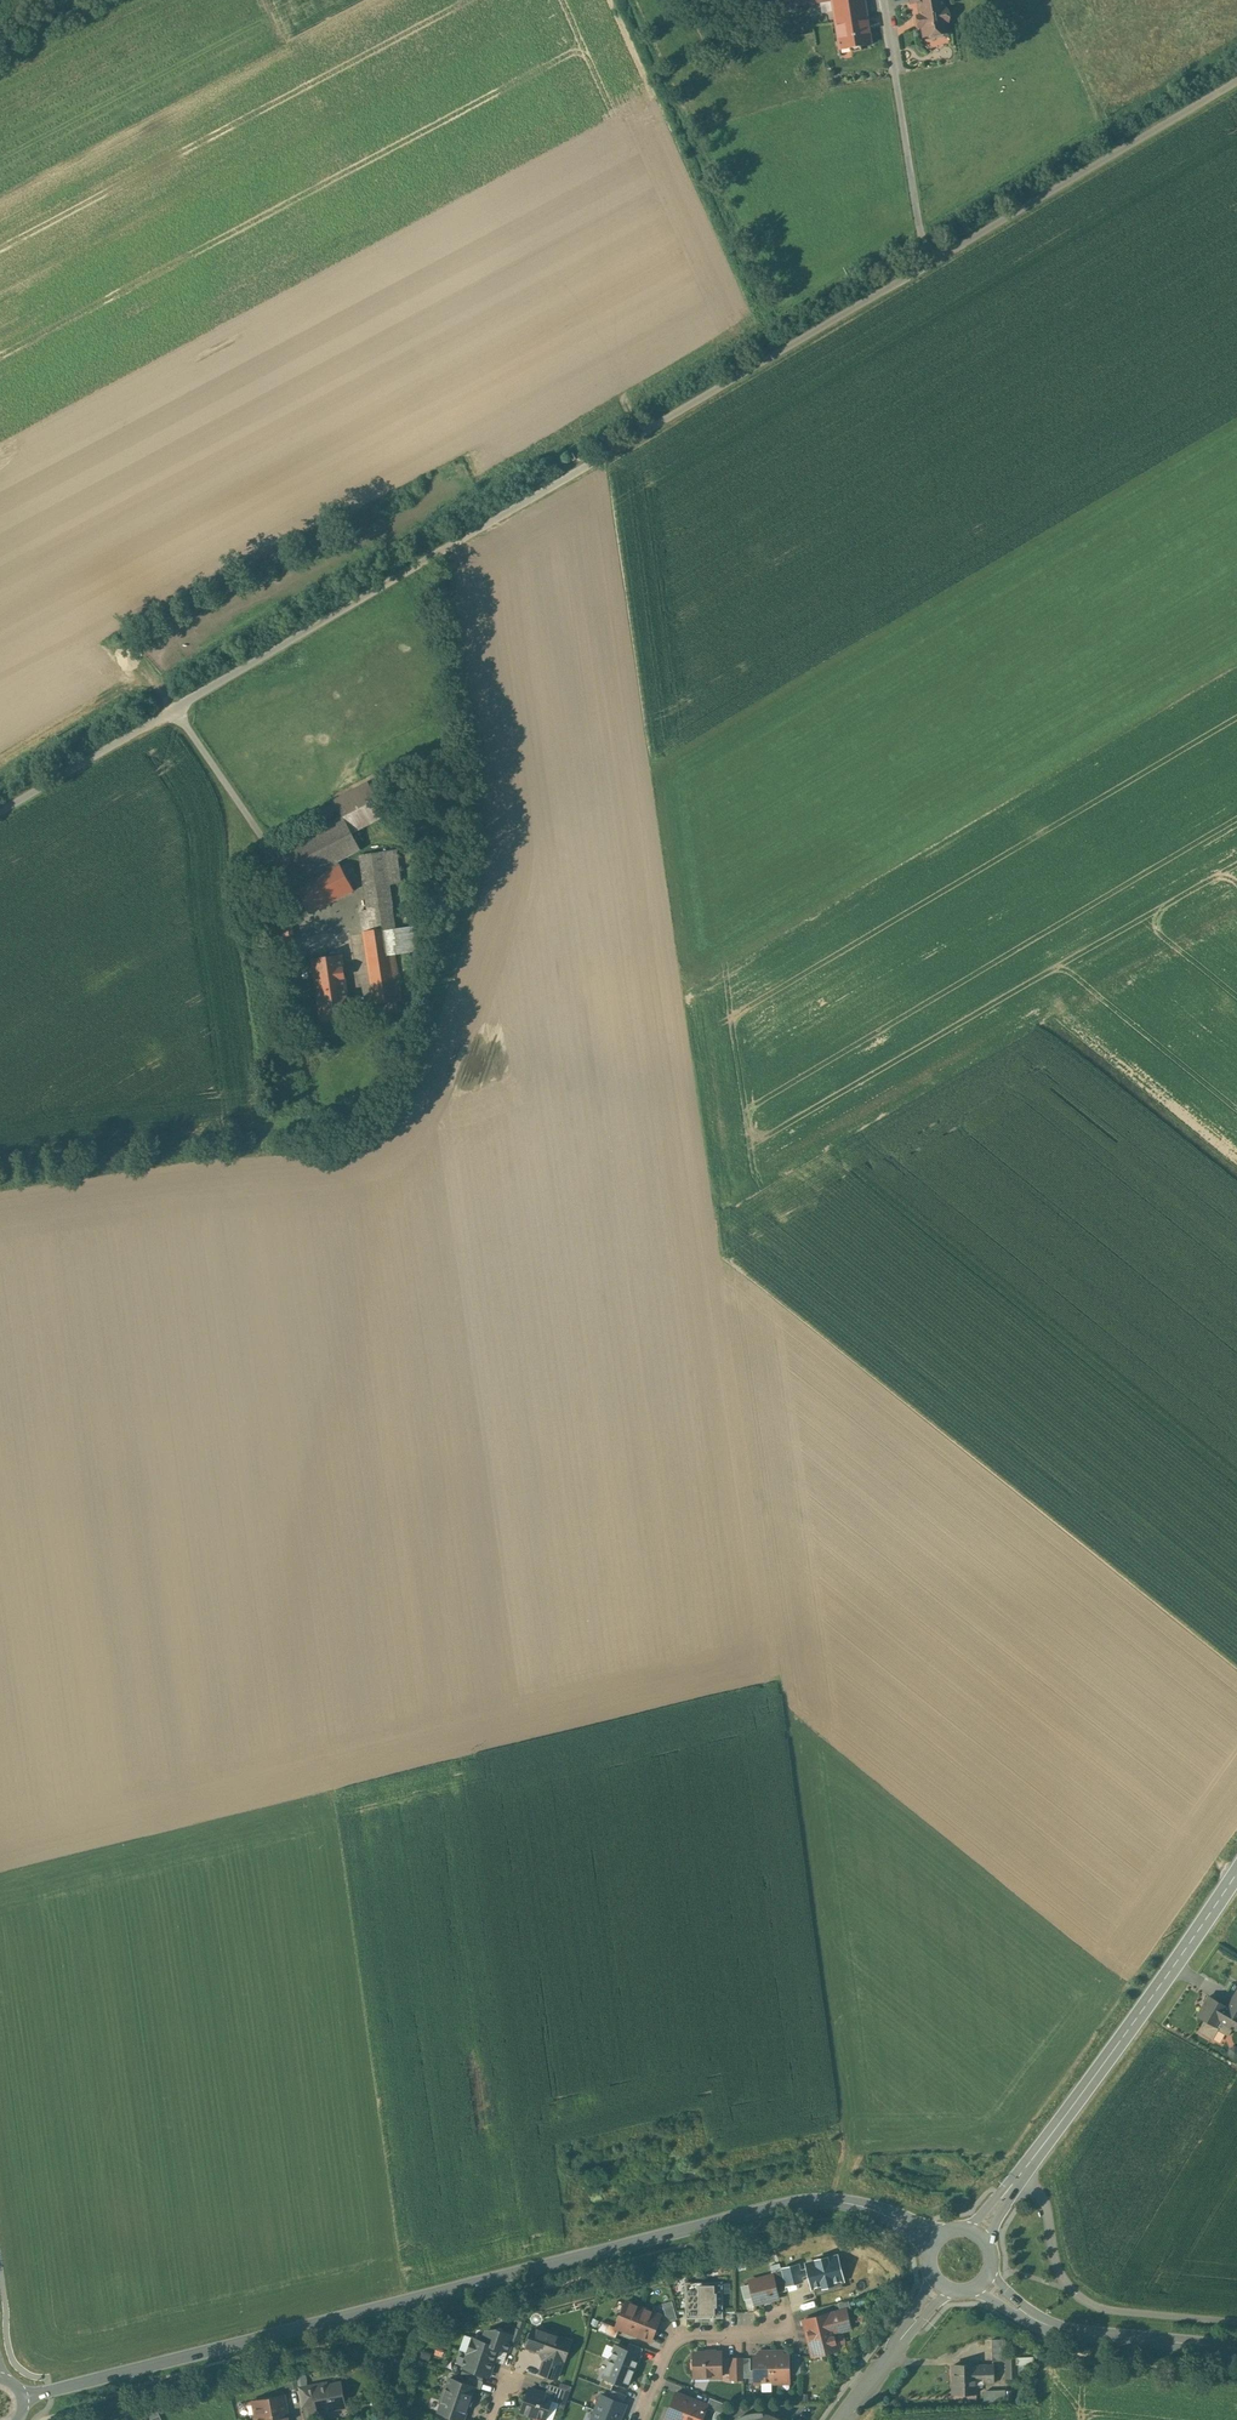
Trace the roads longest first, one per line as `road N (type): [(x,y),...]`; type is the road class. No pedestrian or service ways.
road 1 (unclassified): [(0,813),(1236,81)]
road 2 (secondary): [(22,2398),(794,2204),(850,2203),(934,2240)]
road 3 (secondary): [(1236,1872),(1021,2174)]
road 4 (residential): [(1021,2174),(1040,2194),(1055,2258),(1077,2295),(1107,2309),(1236,2323)]
road 5 (secondary): [(983,2281),(1043,2323),(1076,2332),(1236,2348)]
road 6 (residential): [(639,2419),(675,2334),(783,2329)]
road 7 (tertiary): [(941,2286),(844,2419)]

